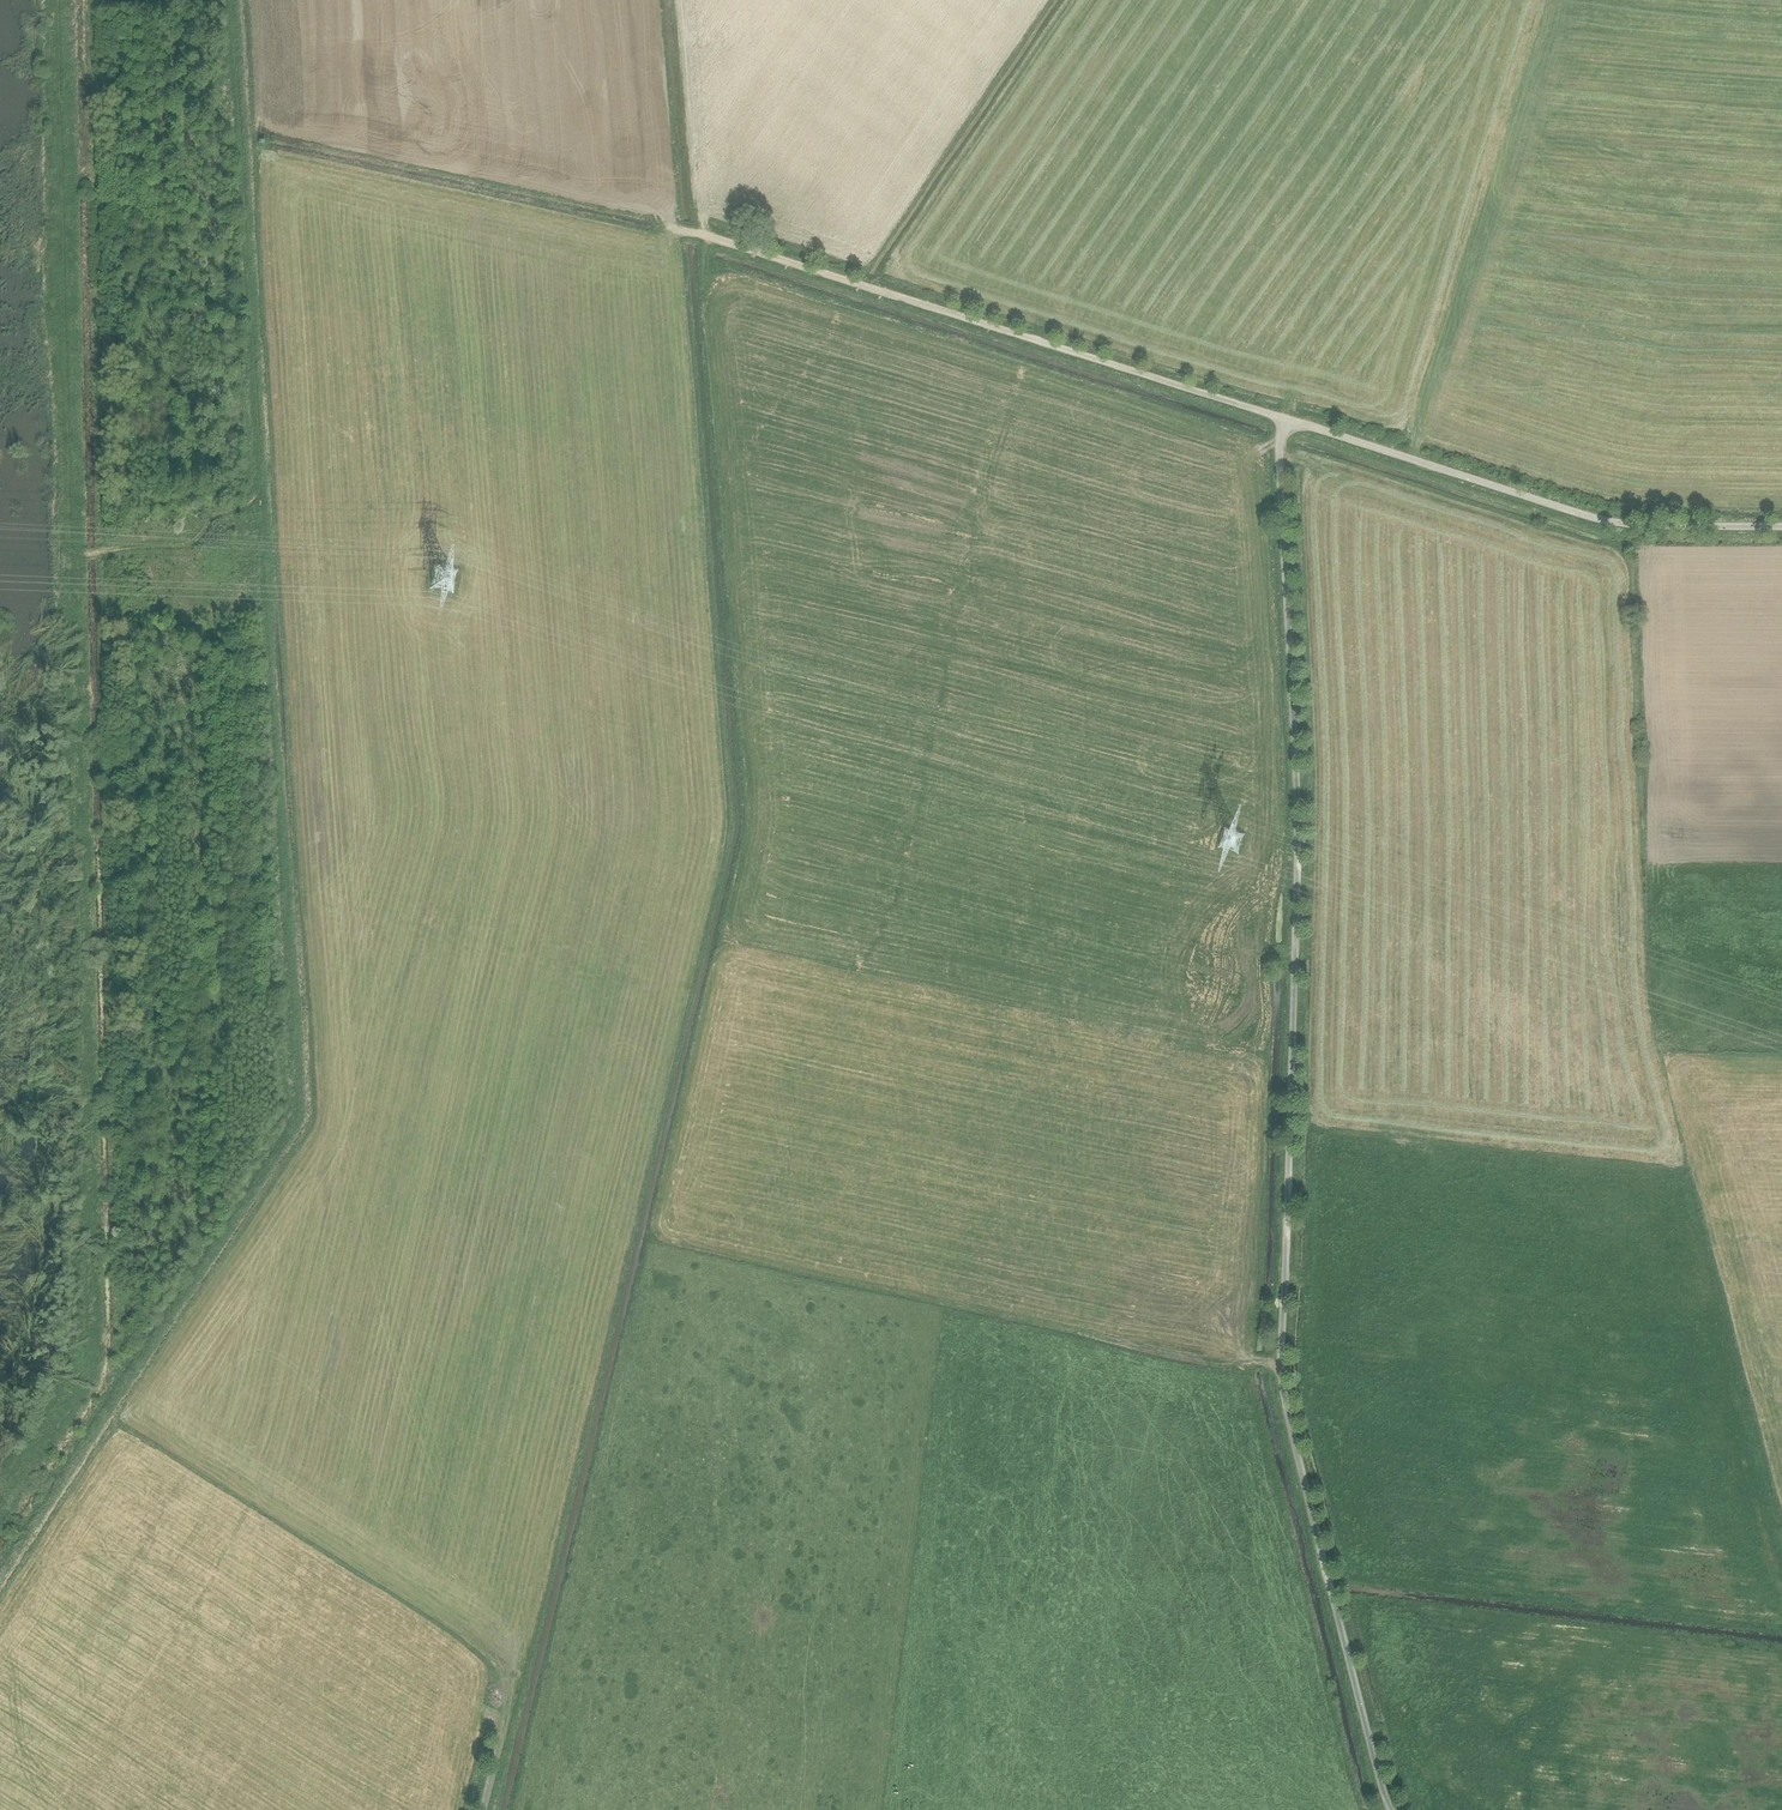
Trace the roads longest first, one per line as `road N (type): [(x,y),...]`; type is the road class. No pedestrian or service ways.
road 1 (unclassified): [(1278,415),(1298,756),(1300,1043),(1289,1388),(1394,1809)]
road 2 (unclassified): [(662,227),(1278,415)]
road 3 (unclassified): [(1278,415),(1560,506),(1658,525),(1781,526)]

